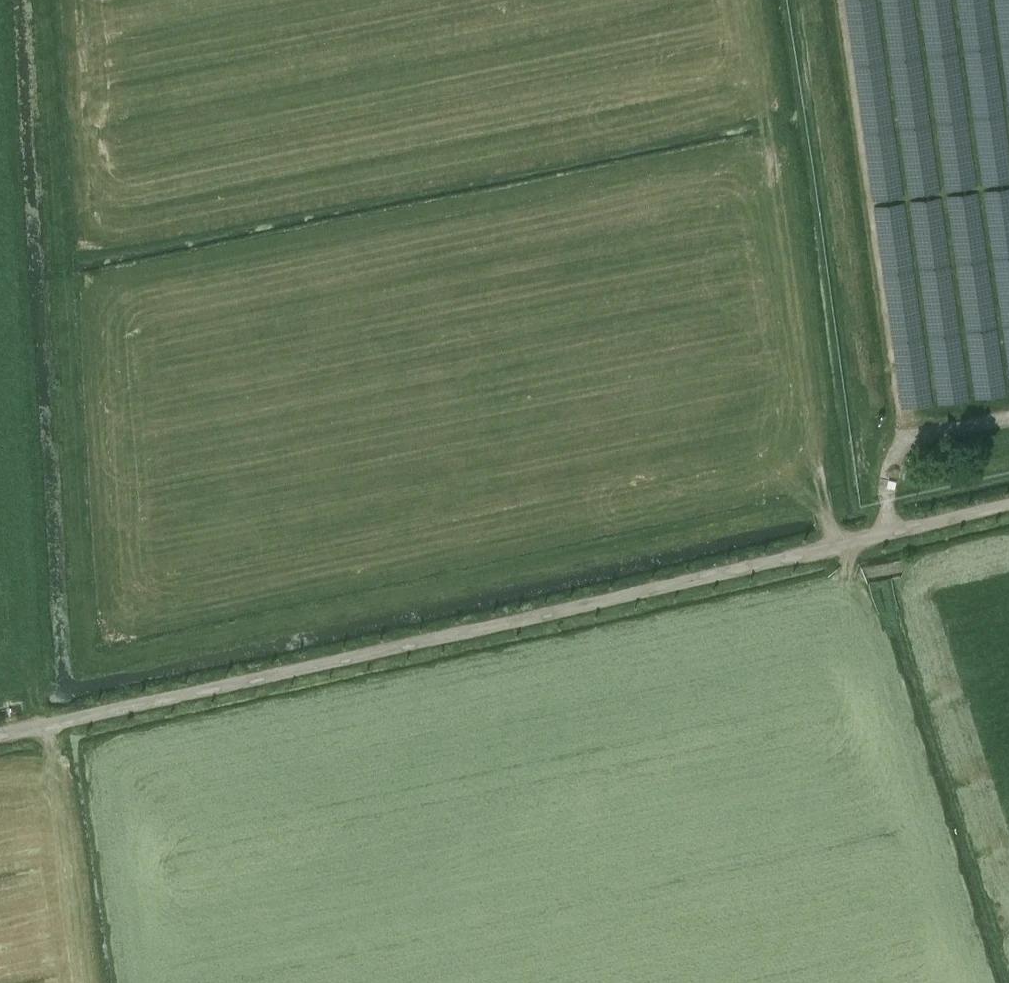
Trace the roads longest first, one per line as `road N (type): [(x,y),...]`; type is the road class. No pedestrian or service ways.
road 1 (unclassified): [(0,730),(1008,501)]

